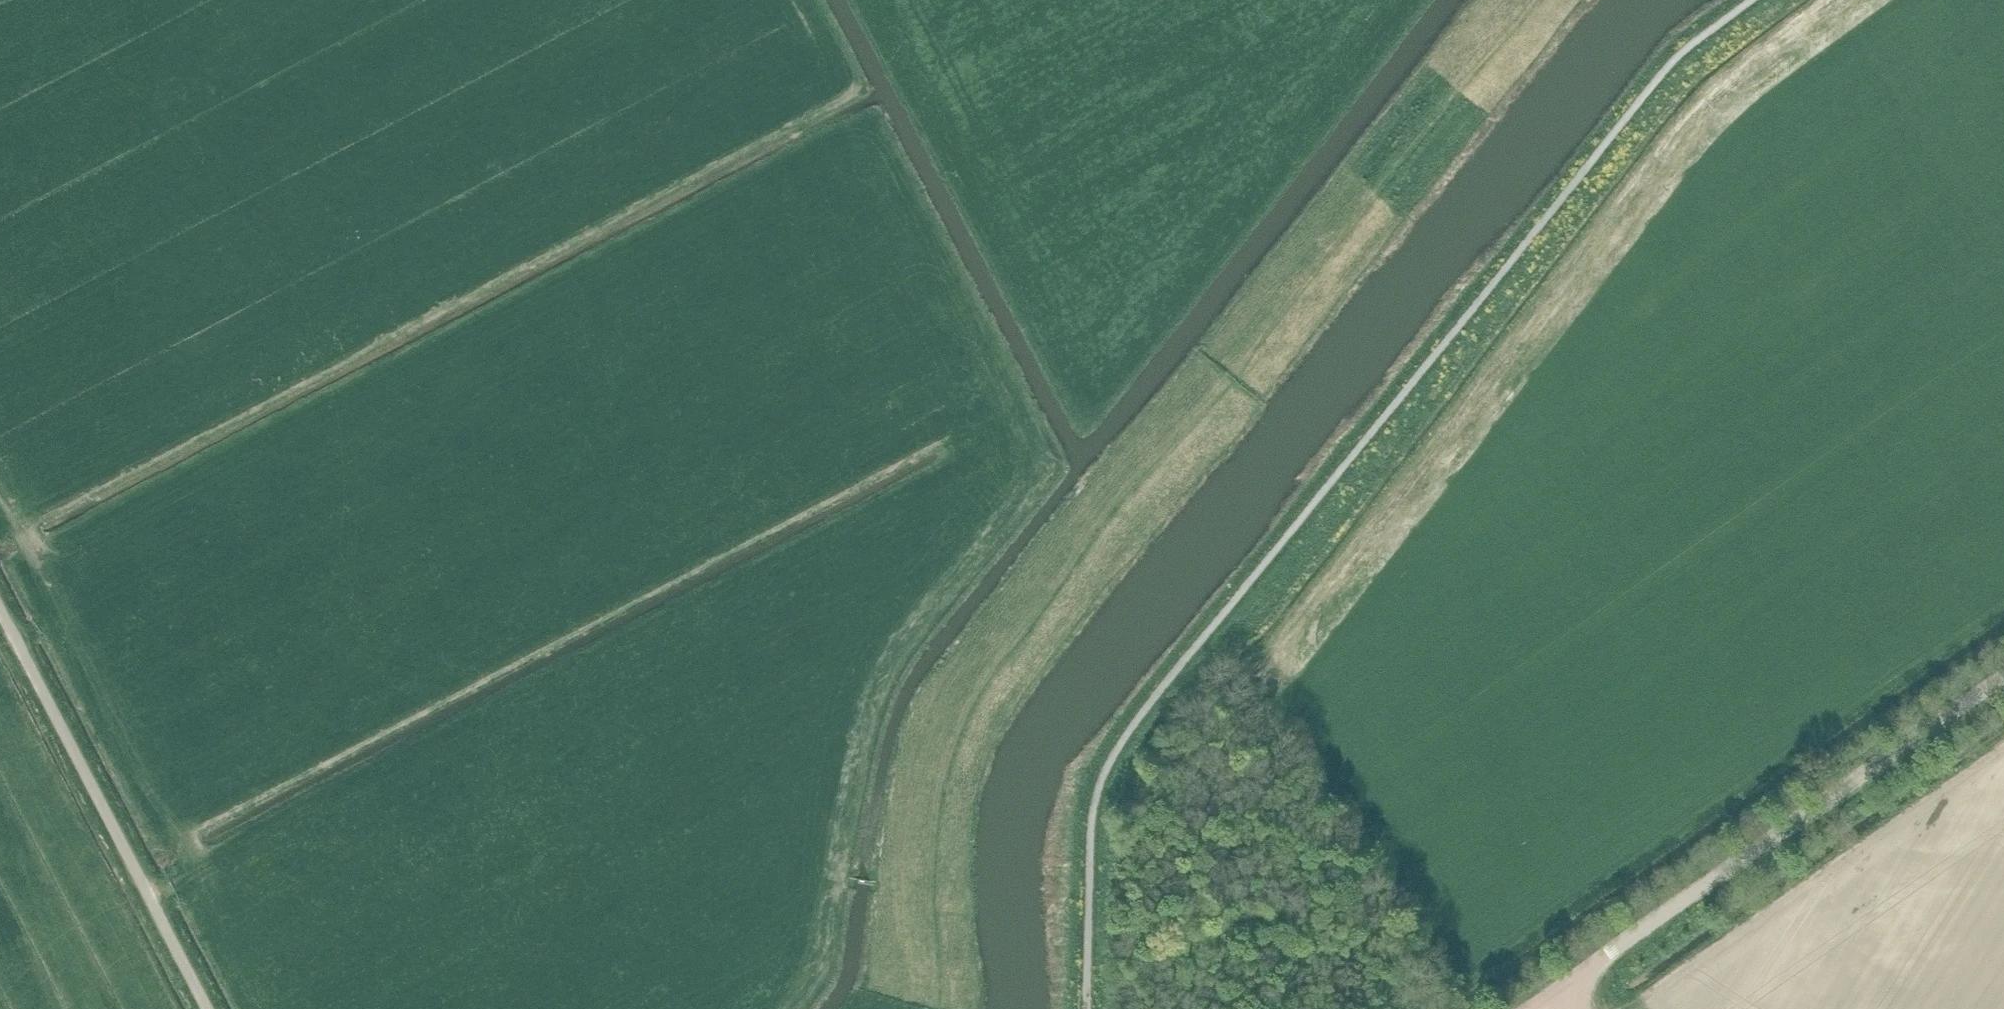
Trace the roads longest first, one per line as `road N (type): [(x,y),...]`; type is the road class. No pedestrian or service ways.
road 1 (unclassified): [(1547,996),(2003,678)]
road 2 (unclassified): [(207,1008),(0,607)]

